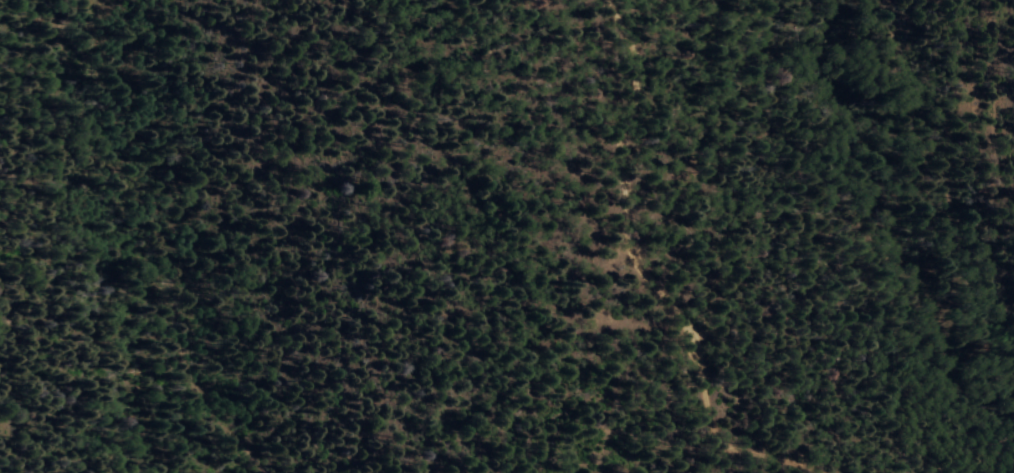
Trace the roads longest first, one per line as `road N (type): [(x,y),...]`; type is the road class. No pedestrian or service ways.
road 1 (residential): [(531,0),(538,65),(688,331)]
road 2 (track): [(688,331),(721,472)]

